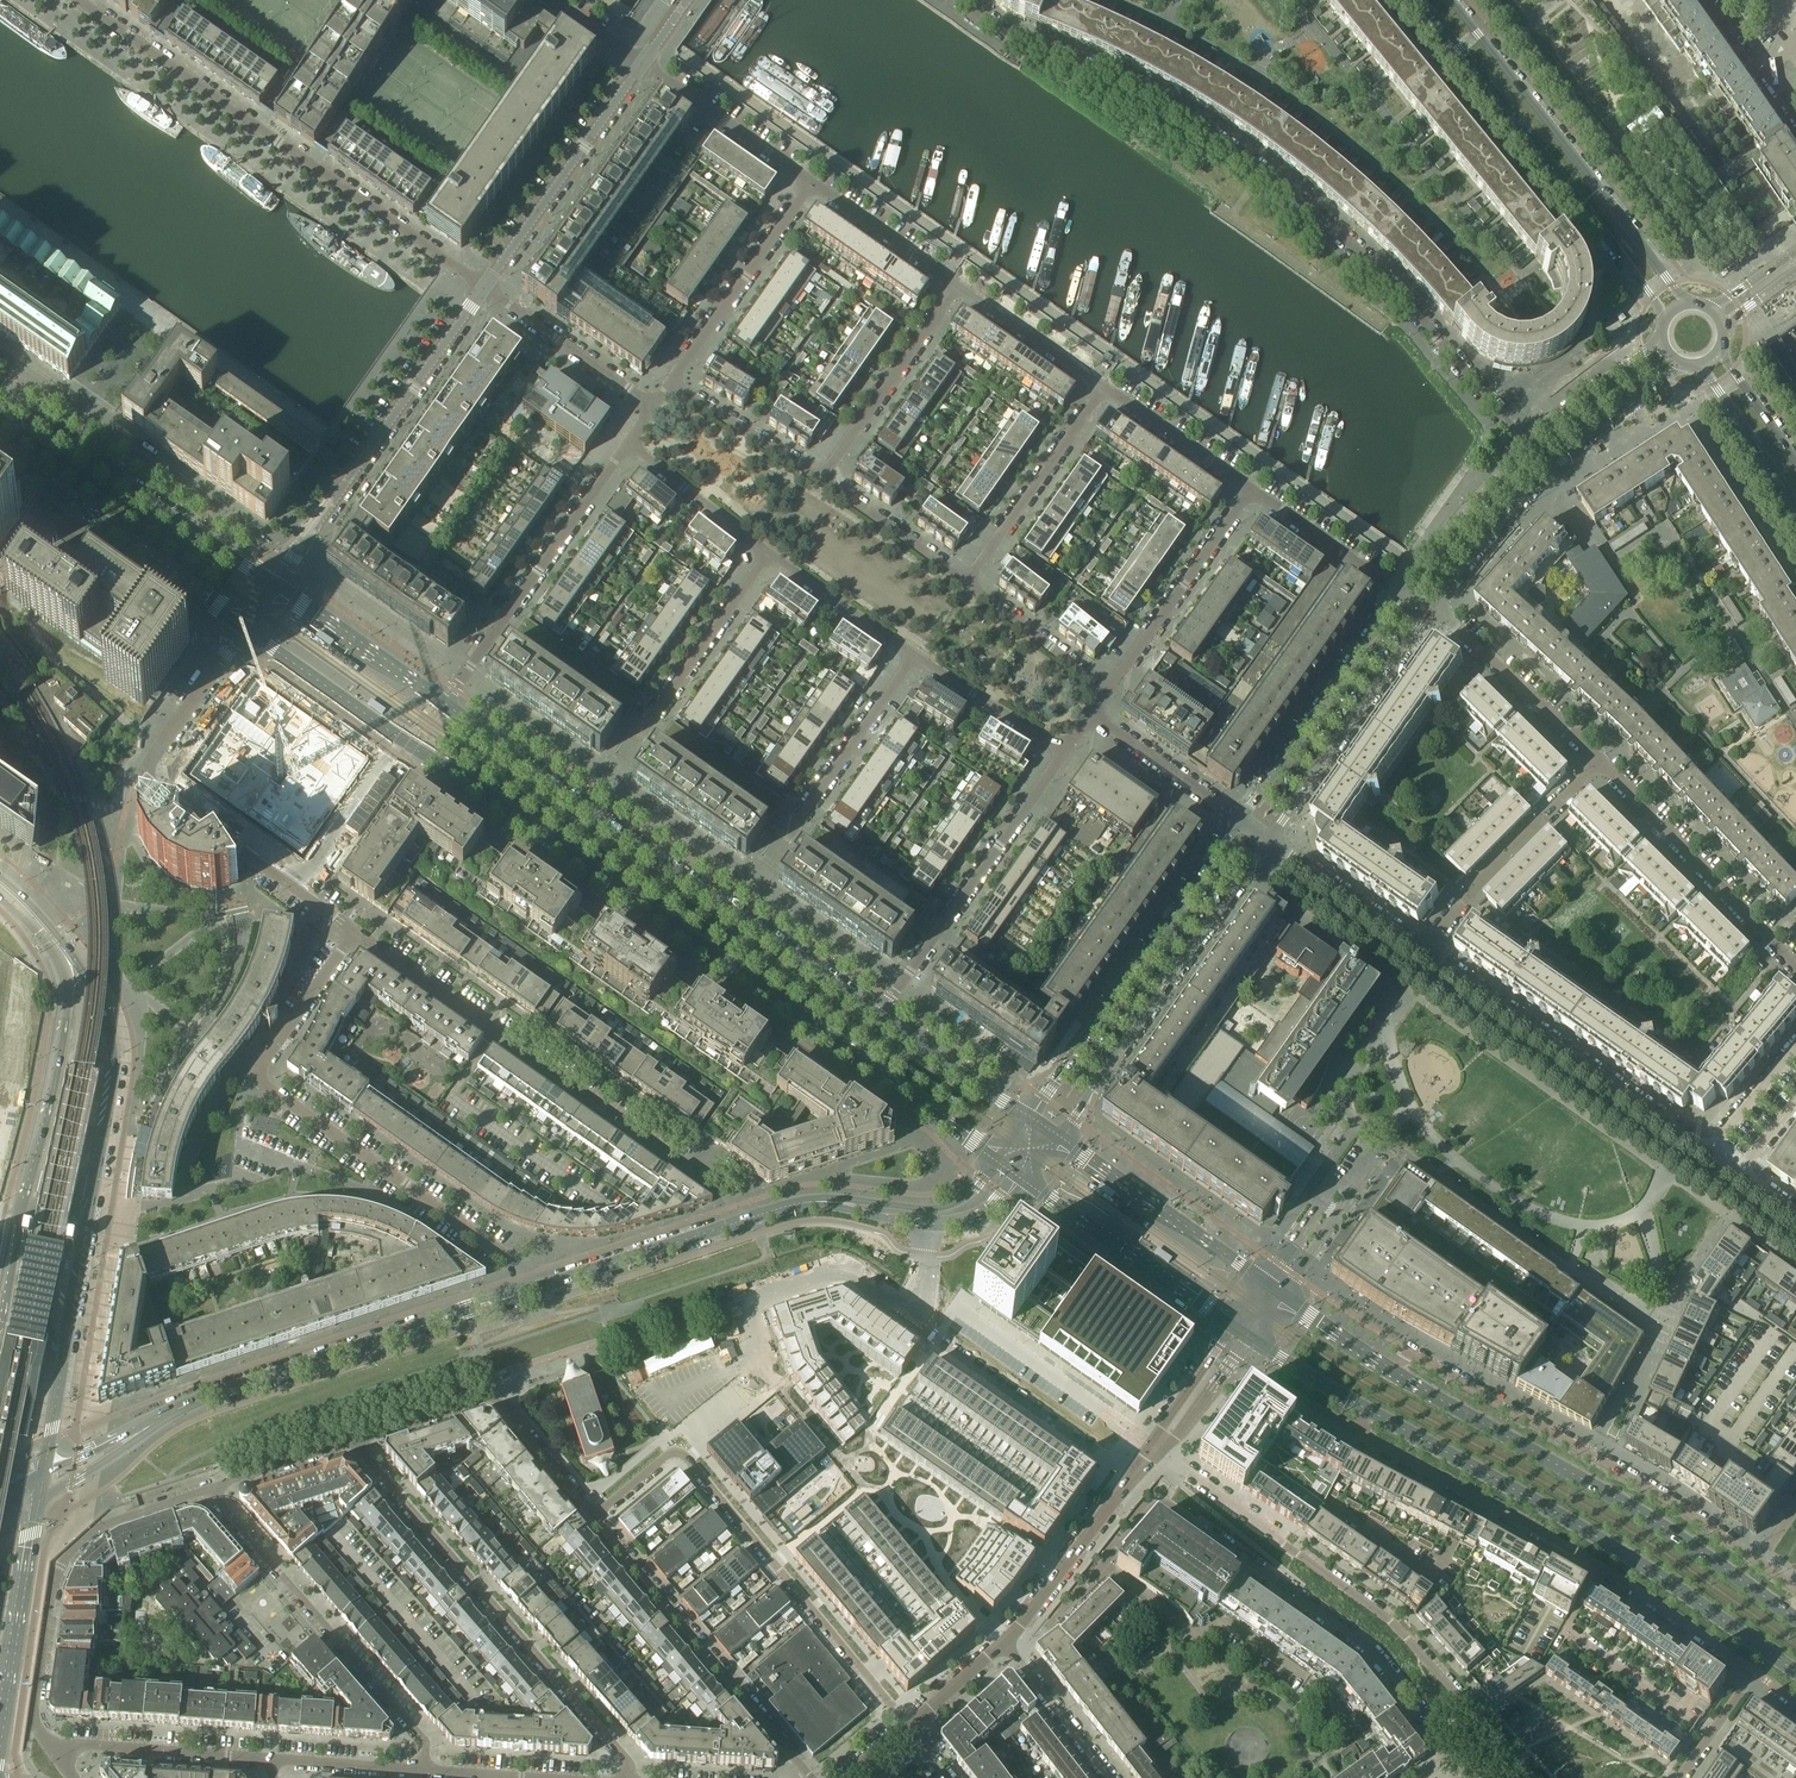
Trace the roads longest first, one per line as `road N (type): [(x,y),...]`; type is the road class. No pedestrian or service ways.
road 1 (secondary): [(244,628),(999,1165)]
road 2 (residential): [(1525,445),(1385,277),(1297,197),(1169,110),(958,0)]
road 3 (residential): [(1004,1643),(1034,1637),(1055,1620),(1163,1502),(1369,1649),(1453,1756)]
road 4 (secondary): [(44,1472),(115,1061),(99,998),(50,924),(23,906)]
road 5 (secondary): [(878,1016),(444,703)]
road 6 (secondary): [(1361,1406),(1607,1543),(1795,1672)]
road 7 (residential): [(1527,1777),(1400,1630),(1157,1447)]
road 8 (residential): [(484,287),(78,0)]
road 9 (residential): [(355,931),(746,1202),(753,1217)]
road 10 (residential): [(1361,1406),(1363,1436),(1617,1577),(1755,1672)]
road 11 (secondary): [(1795,1619),(1691,1544),(1387,1368)]
road 12 (residential): [(592,1515),(678,1449),(907,1727)]
road 13 (residential): [(352,1441),(623,1755),(627,1777)]
road 14 (residential): [(1756,1563),(1588,1453),(1414,1356),(1387,1368)]
road 15 (secondary): [(23,906),(62,962),(68,999),(0,1310)]
road 16 (secondary): [(1421,0),(1665,319)]
road 17 (secondary): [(1686,303),(1452,0)]
road 18 (tertiary): [(1241,822),(1031,1122)]
road 19 (residential): [(56,1752),(35,1712),(58,1566),(104,1526),(209,1489)]
road 20 (tertiary): [(1059,1140),(1269,842)]
road 21 (residential): [(276,584),(484,287)]
road 22 (residential): [(424,1770),(425,1741),(209,1489)]
road 23 (residential): [(1281,1295),(1377,1158),(1360,1148),(1265,1283)]
road 24 (residential): [(261,1080),(517,1263),(534,1290)]
road 25 (residential): [(1711,1151),(1428,952)]
road 26 (tertiary): [(208,1397),(534,1290)]
road 27 (residential): [(811,1777),(592,1515)]
road 28 (secondary): [(276,584),(0,395)]
road 29 (residential): [(878,1016),(1065,751)]
road 30 (residential): [(444,703),(630,442)]
road 31 (secondary): [(0,449),(244,628)]
road 32 (residential): [(352,1441),(494,1397),(592,1515)]
road 33 (residential): [(1603,763),(1795,968)]
road 34 (tertiary): [(1269,842),(1430,612)]
road 35 (tertiary): [(1402,594),(1241,822)]
road 36 (residential): [(484,287),(641,64)]
road 37 (residential): [(355,931),(140,773)]
road 38 (secondary): [(1023,1180),(1234,1326)]
road 39 (secondary): [(0,1749),(40,1496)]
road 40 (secondary): [(1265,1283),(1059,1140)]
road 41 (residential): [(1004,1643),(1157,1447)]
road 42 (residential): [(1106,692),(1250,490)]
road 43 (residential): [(670,384),(810,183)]
road 44 (tertiary): [(797,1204),(954,1225),(990,1213),(1023,1180)]
road 45 (residential): [(966,582),(1104,387)]
road 46 (residential): [(820,479),(957,285)]
road 47 (tertiary): [(534,1290),(753,1217)]
road 48 (residential): [(1430,612),(1603,763)]
road 49 (residential): [(641,732),(769,551)]
road 50 (tertiary): [(999,1165),(974,1195),(940,1211),(828,1198),(797,1204)]
road 51 (residential): [(56,1752),(73,1746),(274,1761)]
road 52 (residential): [(796,831),(917,658)]
road 53 (residential): [(654,405),(484,287)]
road 54 (residential): [(810,183),(641,64)]
road 55 (secondary): [(444,703),(276,584)]
road 56 (tertiary): [(40,1496),(208,1397)]
road 57 (residential): [(1428,952),(1269,842)]
road 58 (tertiary): [(1525,445),(1402,594)]
road 59 (secondary): [(1031,1122),(878,1016)]
road 60 (tertiary): [(1430,612),(1548,469)]
road 61 (residential): [(1402,594),(1250,490)]
road 62 (residential): [(1241,822),(1092,715)]
road 63 (residential): [(769,551),(917,658)]
road 64 (tertiary): [(208,1397),(44,1472)]
road 65 (residential): [(1104,387),(957,285)]
road 66 (residential): [(957,285),(810,183)]
road 67 (residential): [(1250,490),(1104,387)]
road 68 (residential): [(966,582),(820,479)]
road 69 (residential): [(244,628),(140,773)]
road 70 (residential): [(261,1080),(263,1062),(355,931)]
road 71 (residential): [(1106,692),(966,582)]
road 72 (residential): [(820,479),(670,384)]
road 73 (residential): [(630,442),(769,551)]
road 74 (tertiary): [(1661,334),(1525,445)]
road 75 (residential): [(917,658),(1065,751)]
road 76 (tertiary): [(1548,469),(1687,364)]
road 77 (secondary): [(1697,364),(1795,503)]
road 78 (residential): [(1004,1643),(1108,1777)]
road 79 (residential): [(209,1489),(352,1441)]
road 80 (residential): [(274,1761),(424,1770)]
road 81 (secondary): [(1795,461),(1721,347)]
road 82 (residential): [(1164,1439),(1187,1423),(1250,1337)]
road 83 (residential): [(1234,1326),(1164,1439)]
road 84 (residential): [(1795,1050),(1711,1151)]
road 85 (secondary): [(1250,1337),(1361,1406)]
road 86 (residential): [(1755,1672),(1679,1777)]
road 87 (secondary): [(1387,1368),(1281,1295)]
road 88 (residential): [(907,1727),(1004,1643)]

